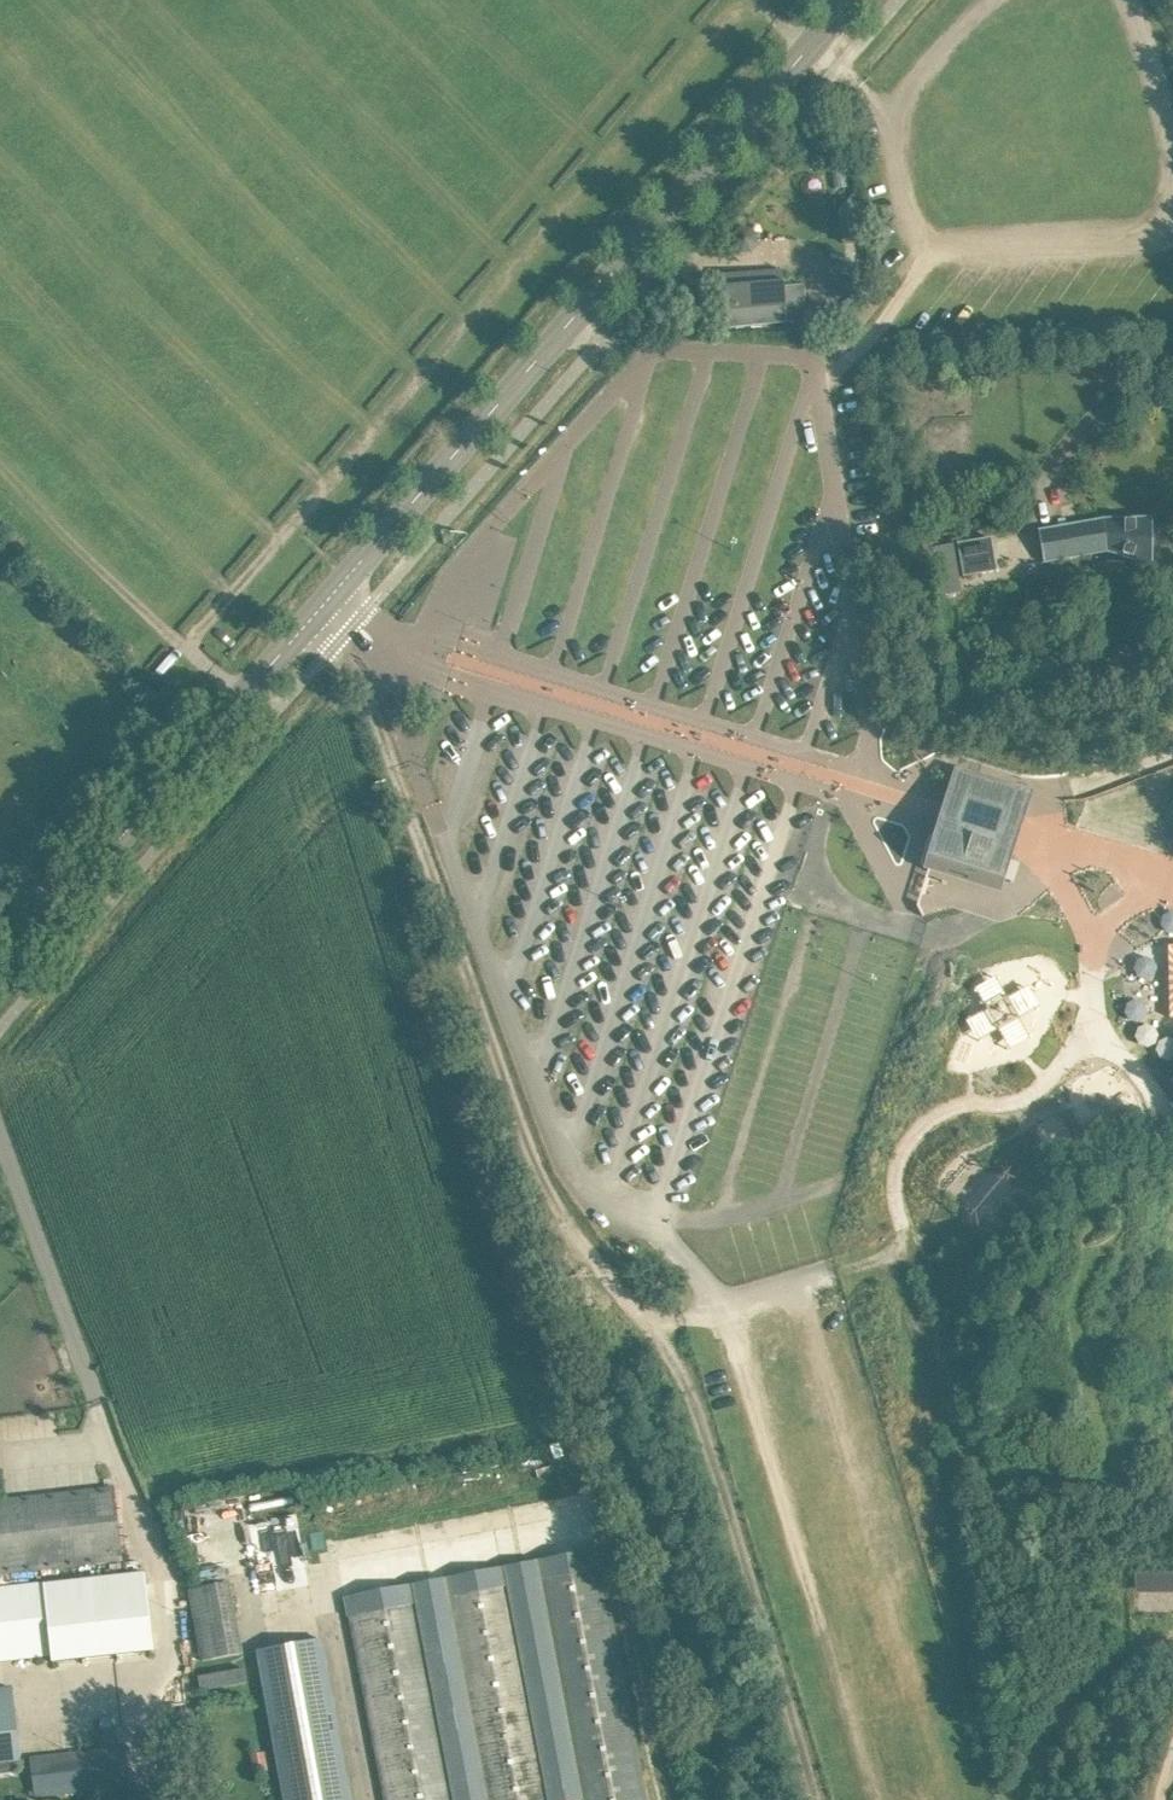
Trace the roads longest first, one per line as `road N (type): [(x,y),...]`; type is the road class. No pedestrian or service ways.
road 1 (secondary): [(0,977),(852,0)]

